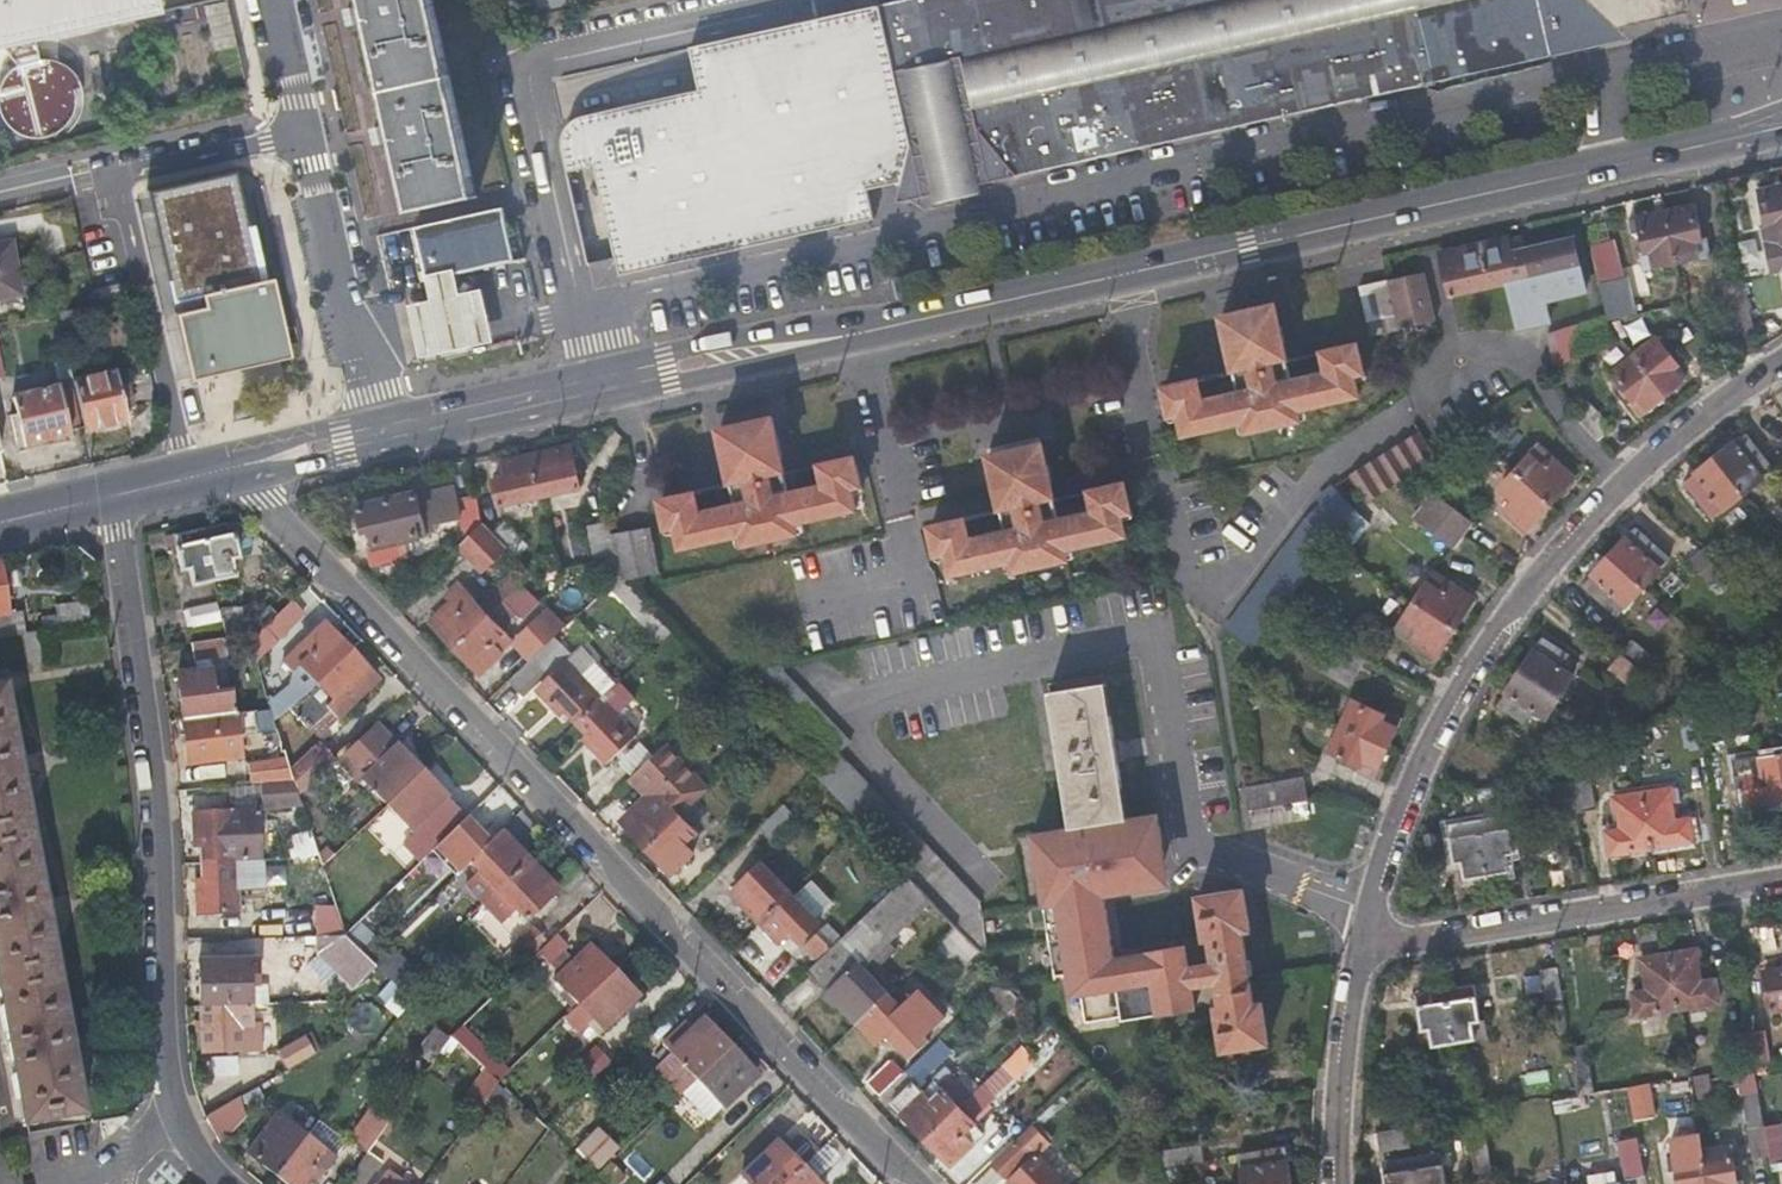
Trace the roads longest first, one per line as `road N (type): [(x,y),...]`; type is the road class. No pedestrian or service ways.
road 1 (residential): [(255,477),(266,500),(921,1183)]
road 2 (primary): [(1768,130),(856,335)]
road 3 (residential): [(1362,948),(1411,800),(1500,618),(1632,475),(1781,358)]
road 4 (residential): [(222,1183),(197,1166),(159,1079),(152,859),(117,496)]
road 5 (residential): [(793,0),(523,66),(511,89),(580,374)]
road 6 (residential): [(392,415),(303,0)]
road 7 (residential): [(1781,882),(1362,948)]
road 8 (primary): [(856,335),(763,336),(580,374)]
road 9 (primary): [(587,403),(856,335)]
road 10 (residential): [(1346,1183),(1362,948)]
road 11 (primary): [(392,415),(268,442),(202,476)]
road 12 (primary): [(399,447),(587,403)]
road 13 (primary): [(580,374),(392,415)]
road 14 (primary): [(255,477),(399,447)]
road 15 (primary): [(0,522),(117,496)]

